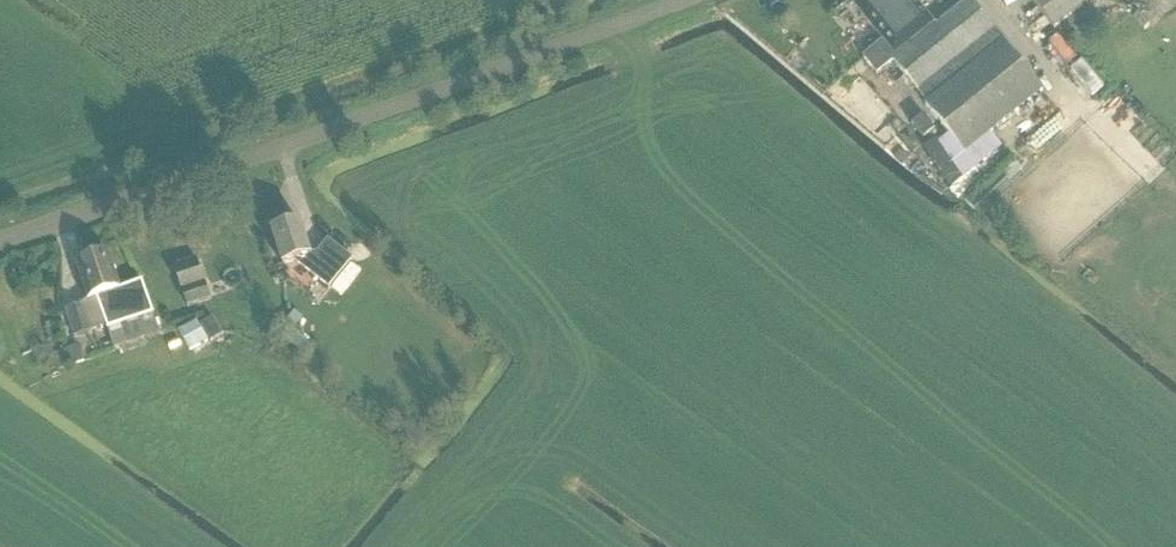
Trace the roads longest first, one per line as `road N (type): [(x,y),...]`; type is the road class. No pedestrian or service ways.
road 1 (unclassified): [(0,233),(278,150),(696,0)]

